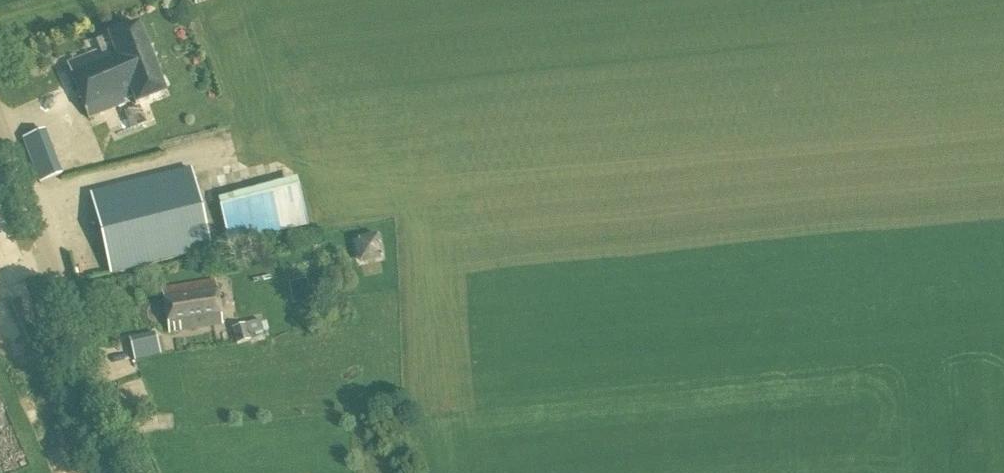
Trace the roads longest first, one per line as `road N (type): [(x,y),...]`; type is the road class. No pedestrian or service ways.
road 1 (unclassified): [(0,137),(144,472)]

